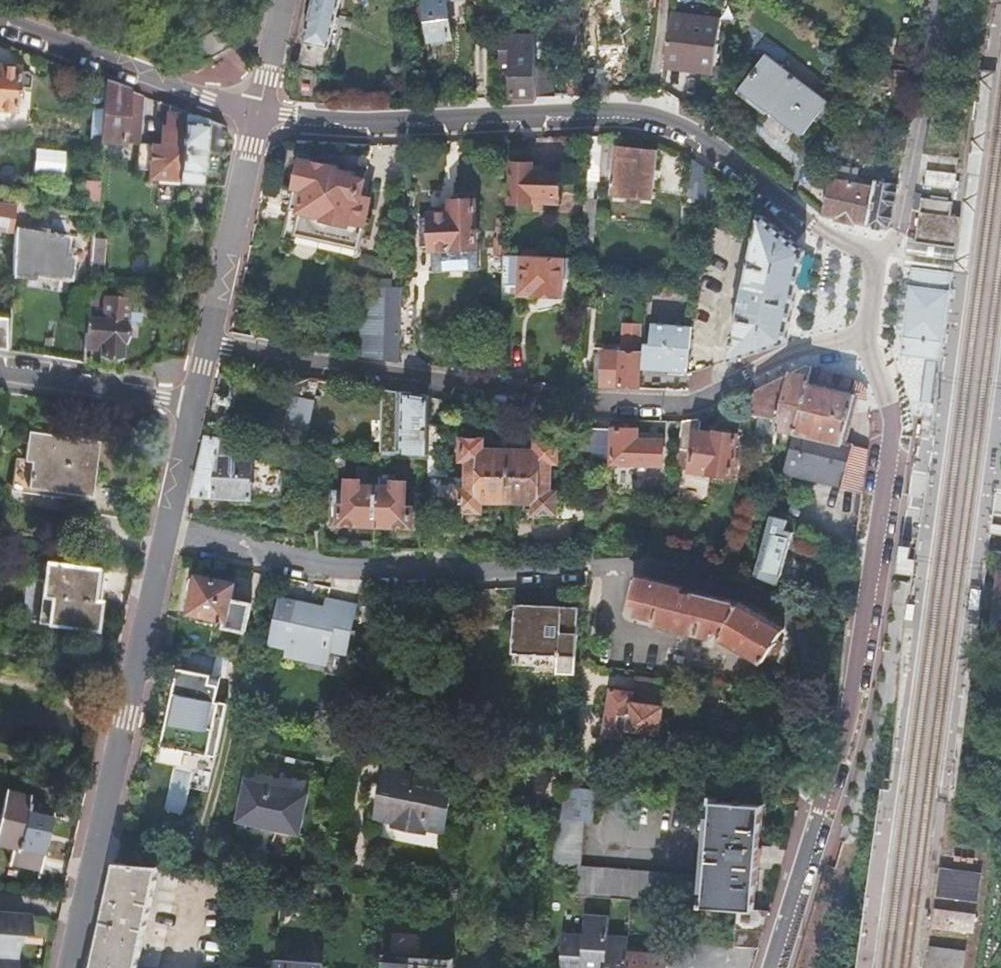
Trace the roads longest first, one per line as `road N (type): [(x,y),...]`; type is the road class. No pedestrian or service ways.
road 1 (residential): [(879,252),(792,211),(666,125),(621,117),(335,125),(259,114)]
road 2 (unclassified): [(208,344),(485,396),(603,404),(673,404),(751,376)]
road 3 (residential): [(826,797),(860,660),(894,445),(890,406),(865,338)]
road 4 (residential): [(576,570),(309,570),(164,535)]
road 5 (unclassified): [(164,535),(96,850)]
road 6 (residential): [(371,867),(96,850)]
road 7 (unclassified): [(259,114),(0,25)]
road 8 (residential): [(879,252),(902,224),(931,90),(929,0)]
road 9 (unclassified): [(259,114),(208,344)]
road 10 (residential): [(0,373),(198,396)]
road 11 (residential): [(771,967),(826,797)]
road 12 (unclassified): [(198,396),(164,535)]
road 13 (residential): [(751,376),(825,343),(865,338)]
road 14 (unclassified): [(96,850),(69,967)]

